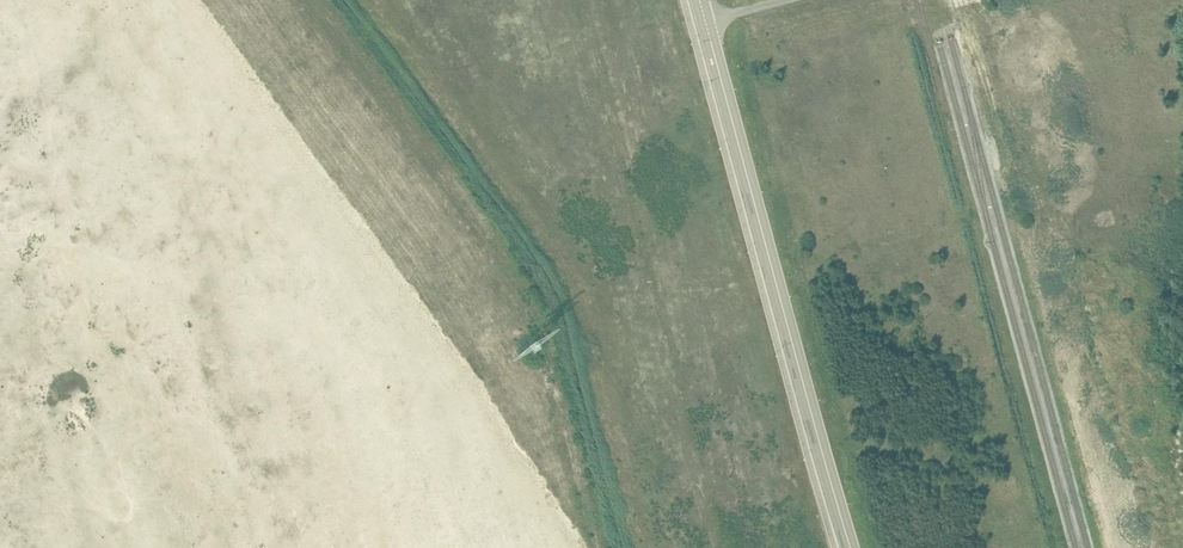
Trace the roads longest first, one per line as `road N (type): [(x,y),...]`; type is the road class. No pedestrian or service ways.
road 1 (unclassified): [(851,547),(699,0)]

